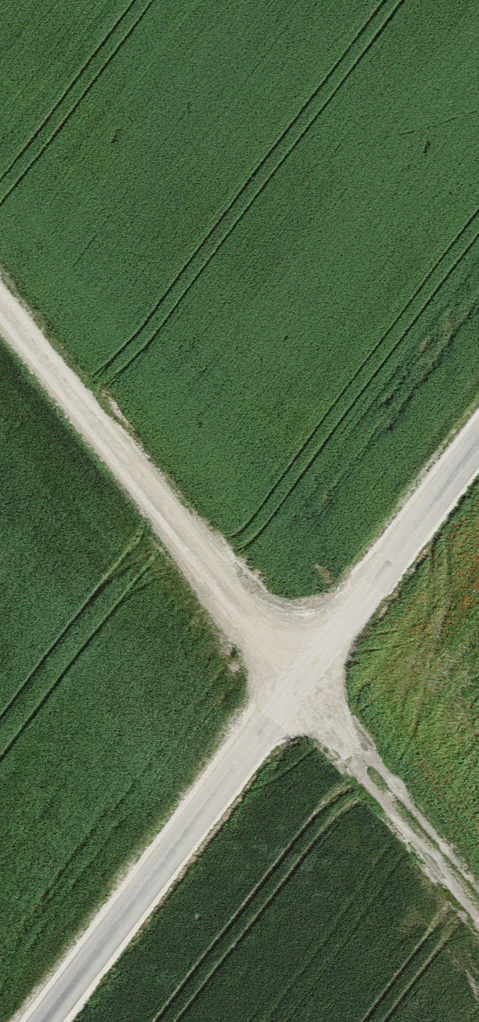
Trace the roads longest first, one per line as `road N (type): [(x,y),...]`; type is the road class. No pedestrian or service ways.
road 1 (track): [(478,424),(37,1021)]
road 2 (track): [(297,667),(0,293)]

